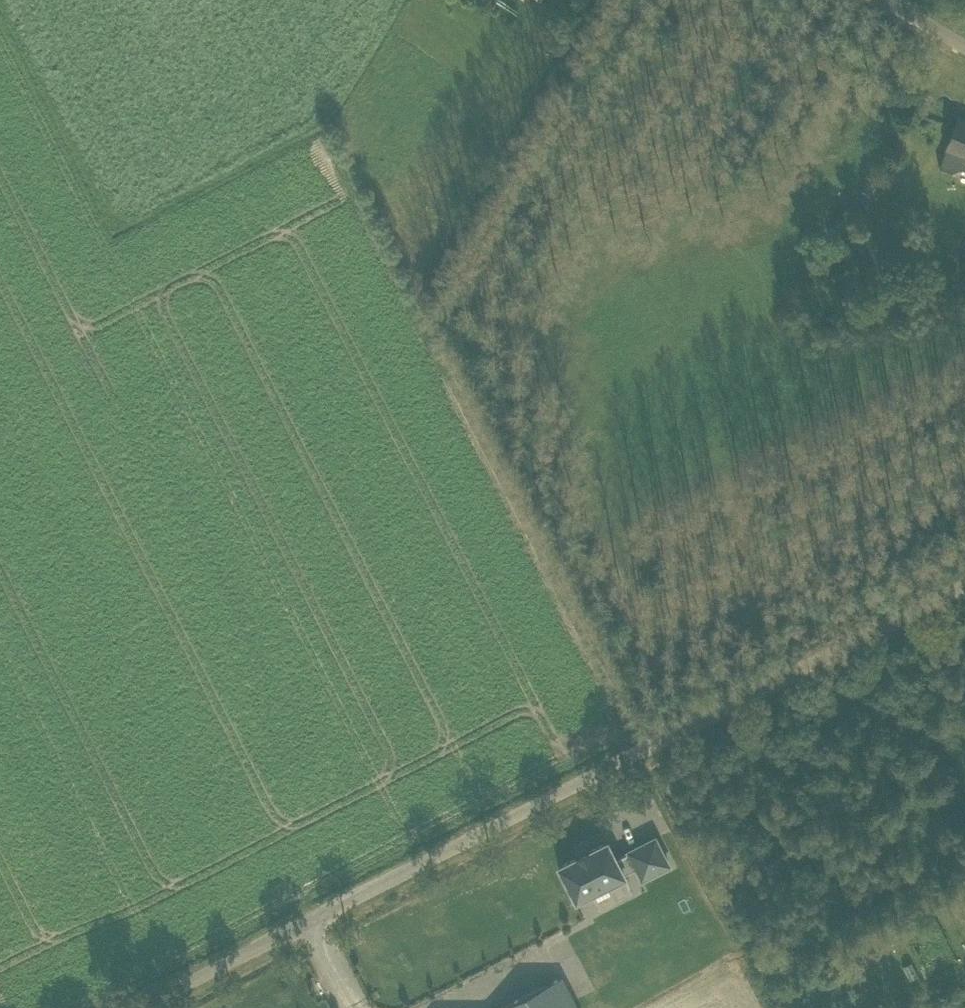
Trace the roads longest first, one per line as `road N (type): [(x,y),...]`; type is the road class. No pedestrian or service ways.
road 1 (unclassified): [(143,1007),(964,580)]

